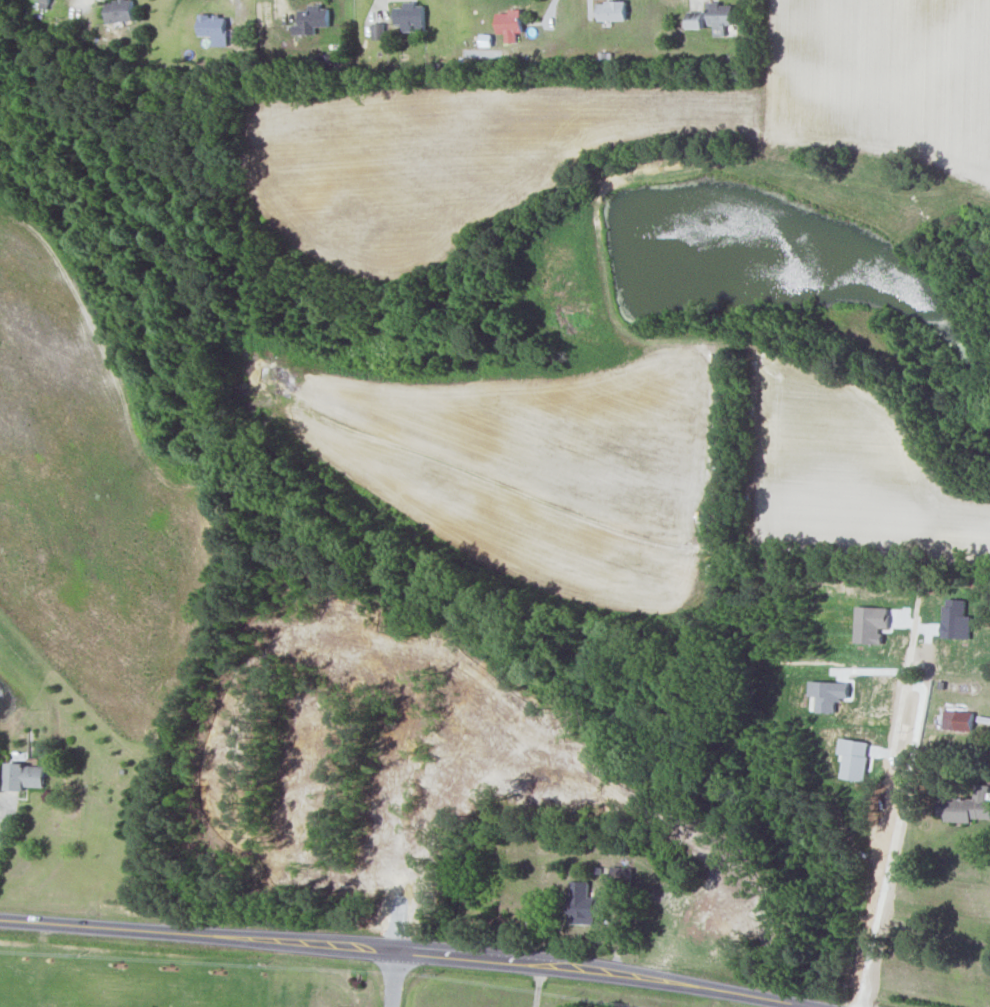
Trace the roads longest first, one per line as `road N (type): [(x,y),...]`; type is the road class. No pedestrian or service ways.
road 1 (secondary): [(0,919),(540,963),(811,1006)]

